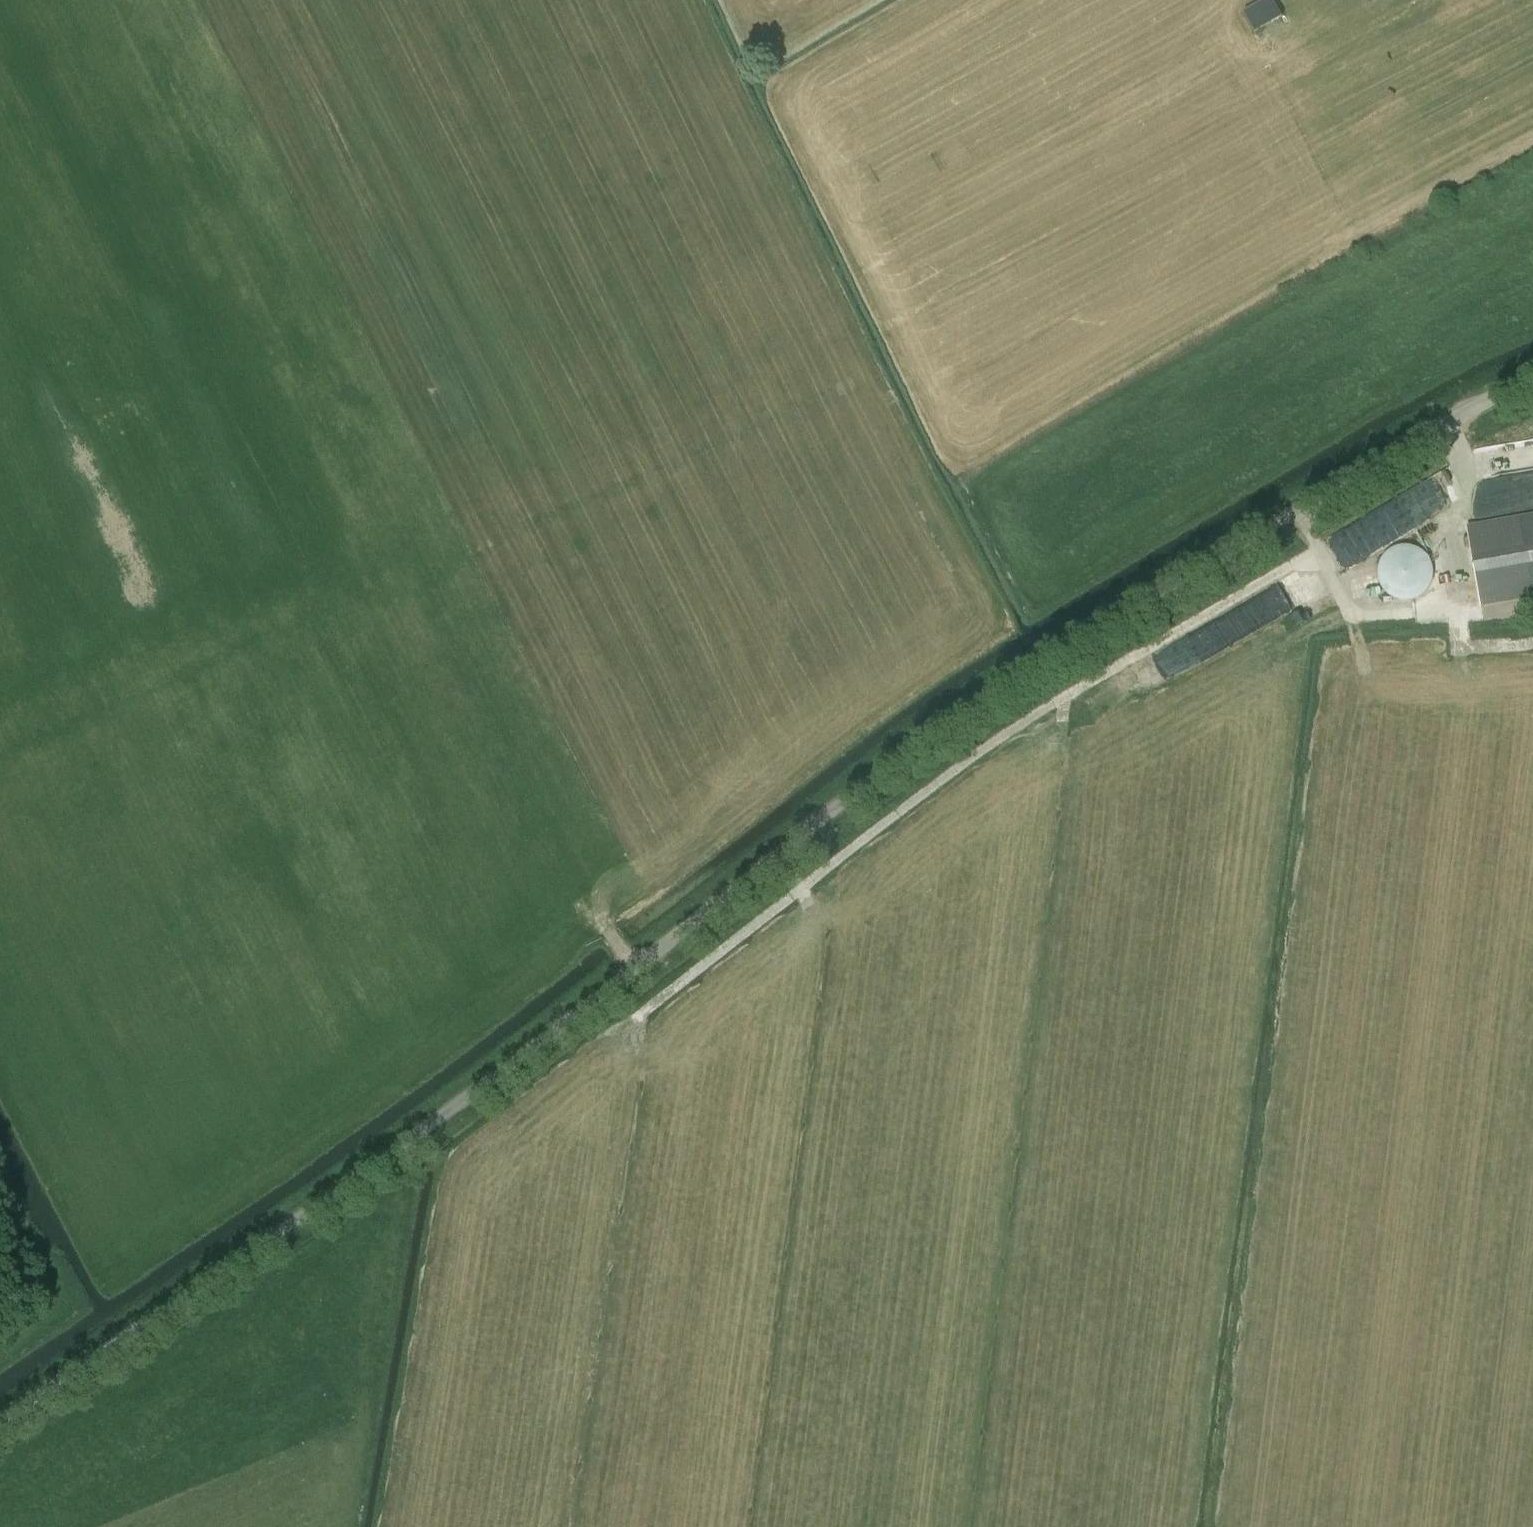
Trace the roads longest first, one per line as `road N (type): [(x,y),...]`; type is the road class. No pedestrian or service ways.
road 1 (unclassified): [(0,1417),(428,1131),(873,771),(1090,616),(1532,379)]

